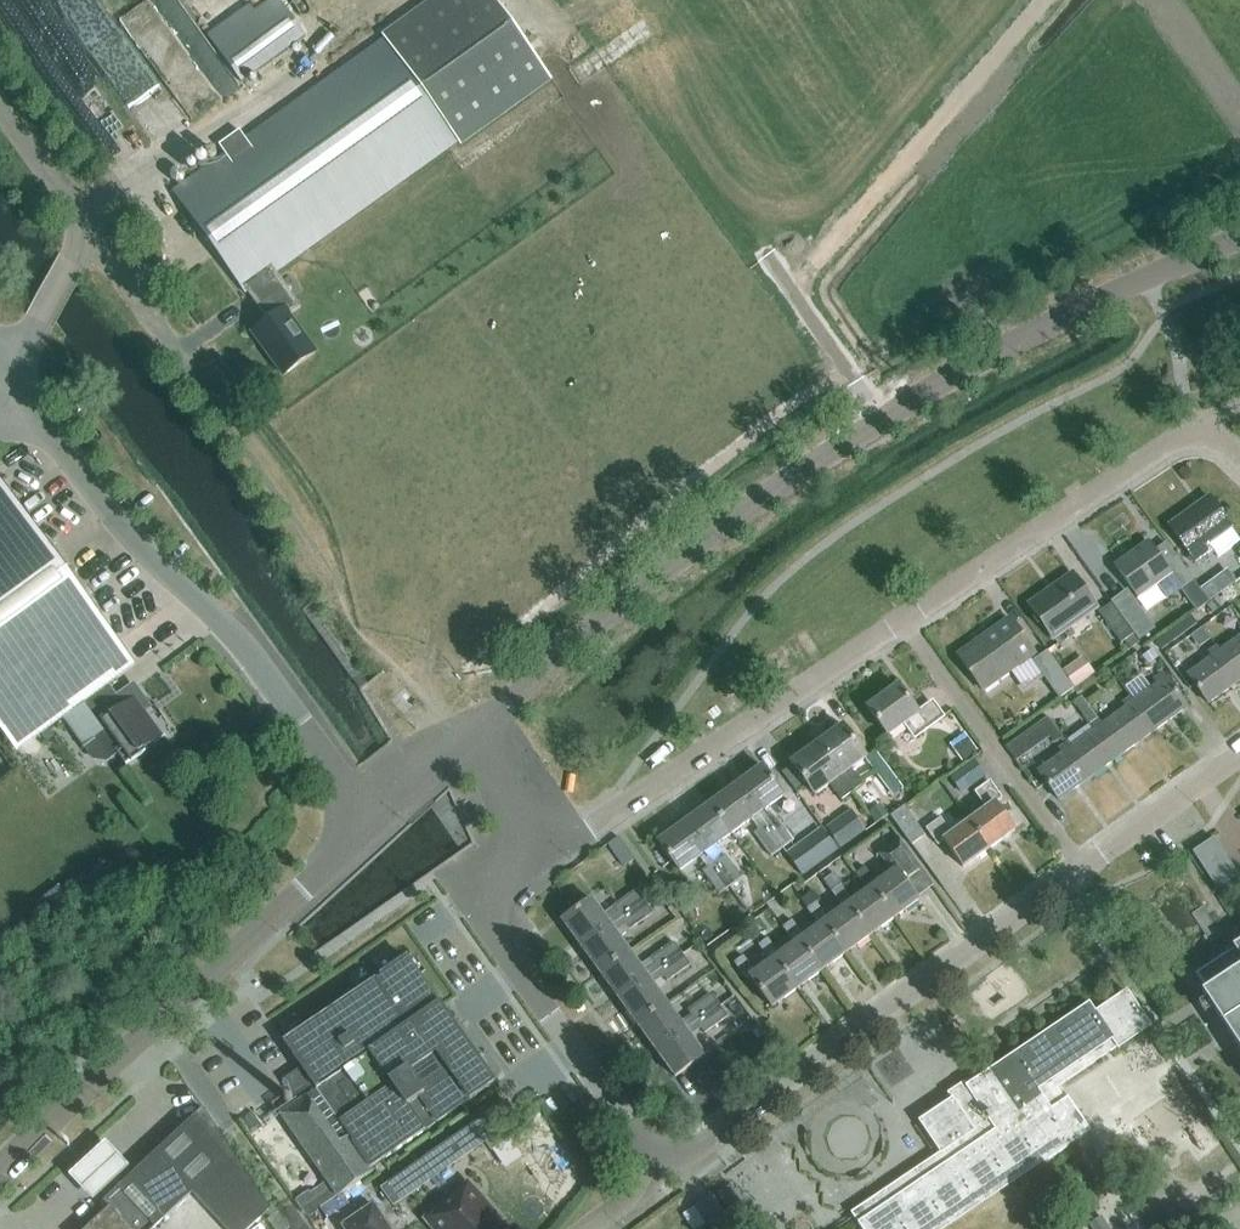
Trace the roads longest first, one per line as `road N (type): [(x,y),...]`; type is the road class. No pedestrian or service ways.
road 1 (tertiary): [(461,745),(669,565),(826,453),(1032,333),(1239,237)]
road 2 (residential): [(540,860),(1196,427),(1239,466)]
road 3 (residential): [(667,1172),(1239,750)]
road 4 (unclassified): [(371,828),(248,651),(132,537),(15,376)]
road 5 (tertiary): [(0,1174),(371,828)]
road 6 (residential): [(667,1172),(504,950),(502,896),(540,860)]
road 7 (unclassified): [(15,376),(88,232),(0,110)]
road 8 (residential): [(540,860),(461,745)]
road 9 (tertiary): [(371,828),(461,745)]

